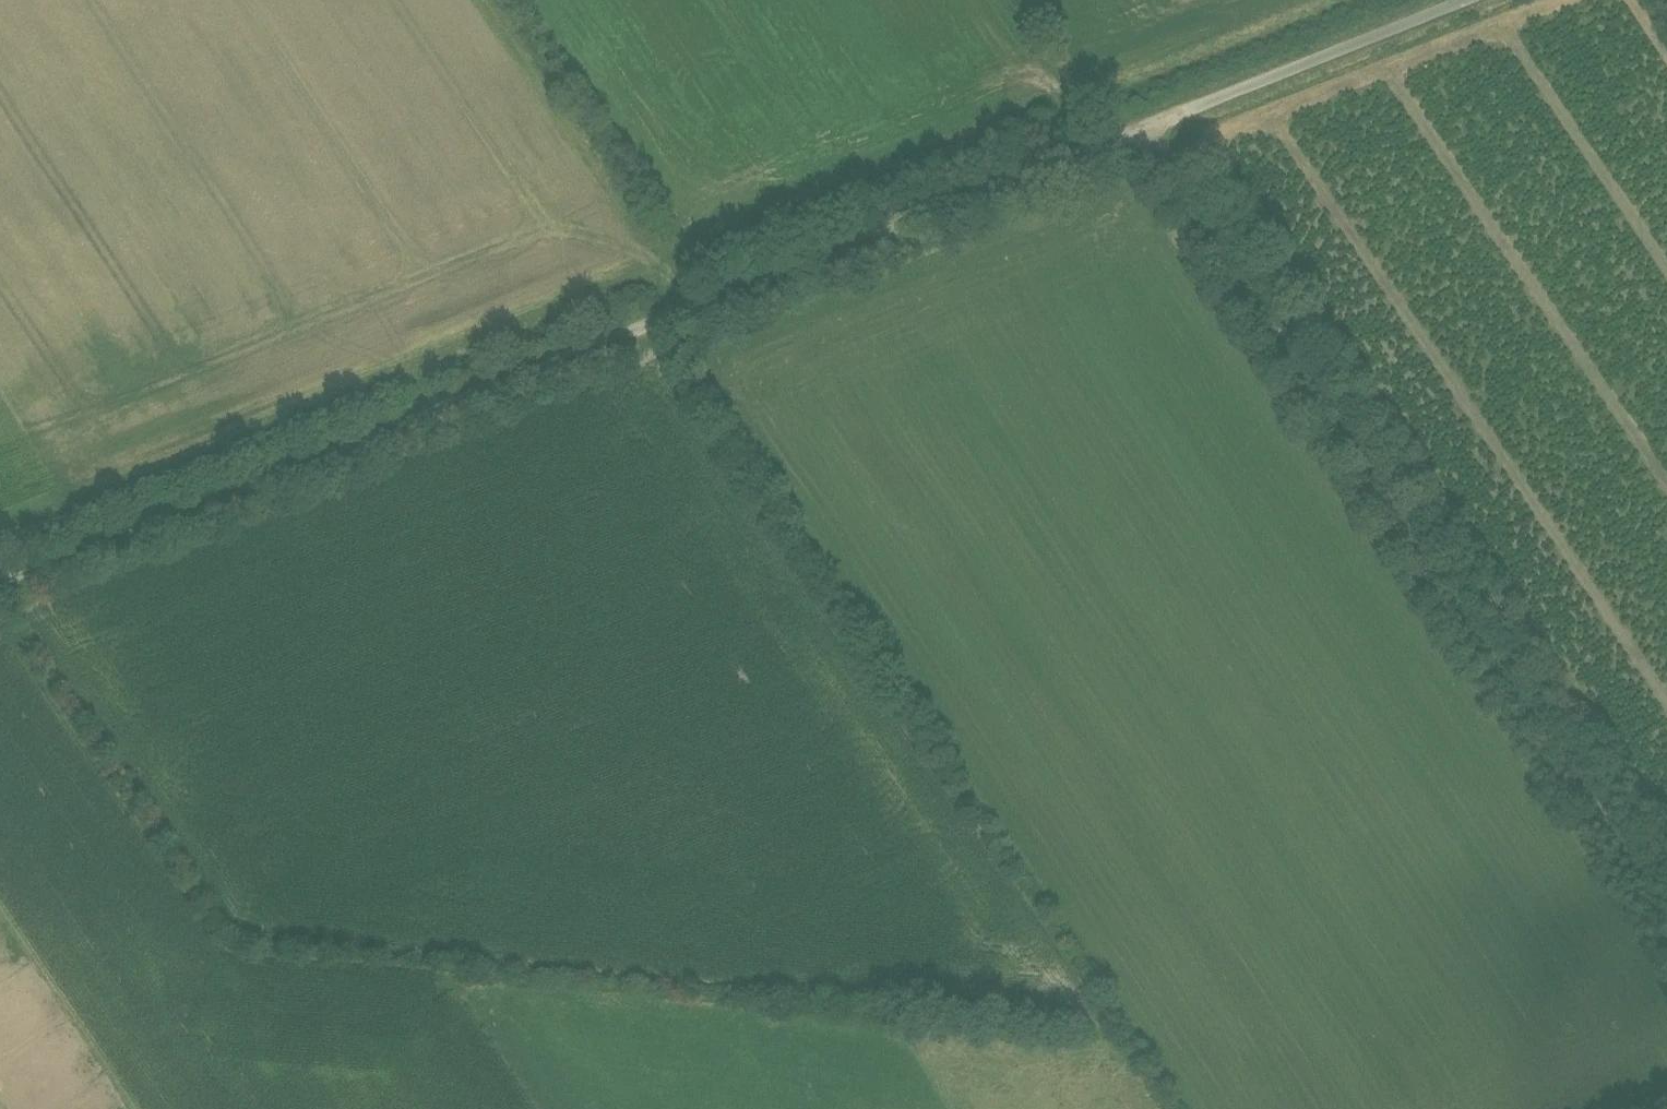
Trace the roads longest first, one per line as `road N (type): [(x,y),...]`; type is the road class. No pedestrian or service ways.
road 1 (track): [(0,582),(1465,0)]

